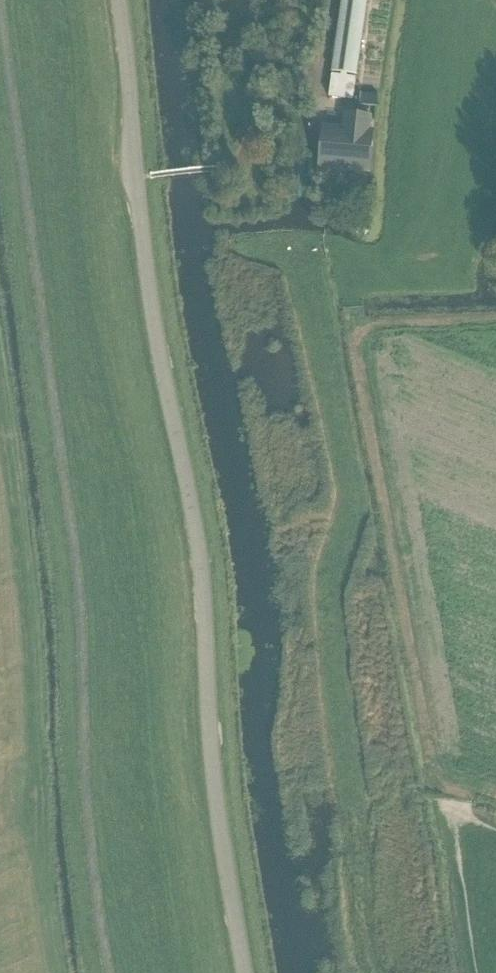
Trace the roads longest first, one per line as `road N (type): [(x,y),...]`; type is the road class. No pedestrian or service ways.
road 1 (unclassified): [(245,972),(211,747),(198,544),(159,350),(118,0)]
road 2 (track): [(59,972),(0,394)]

